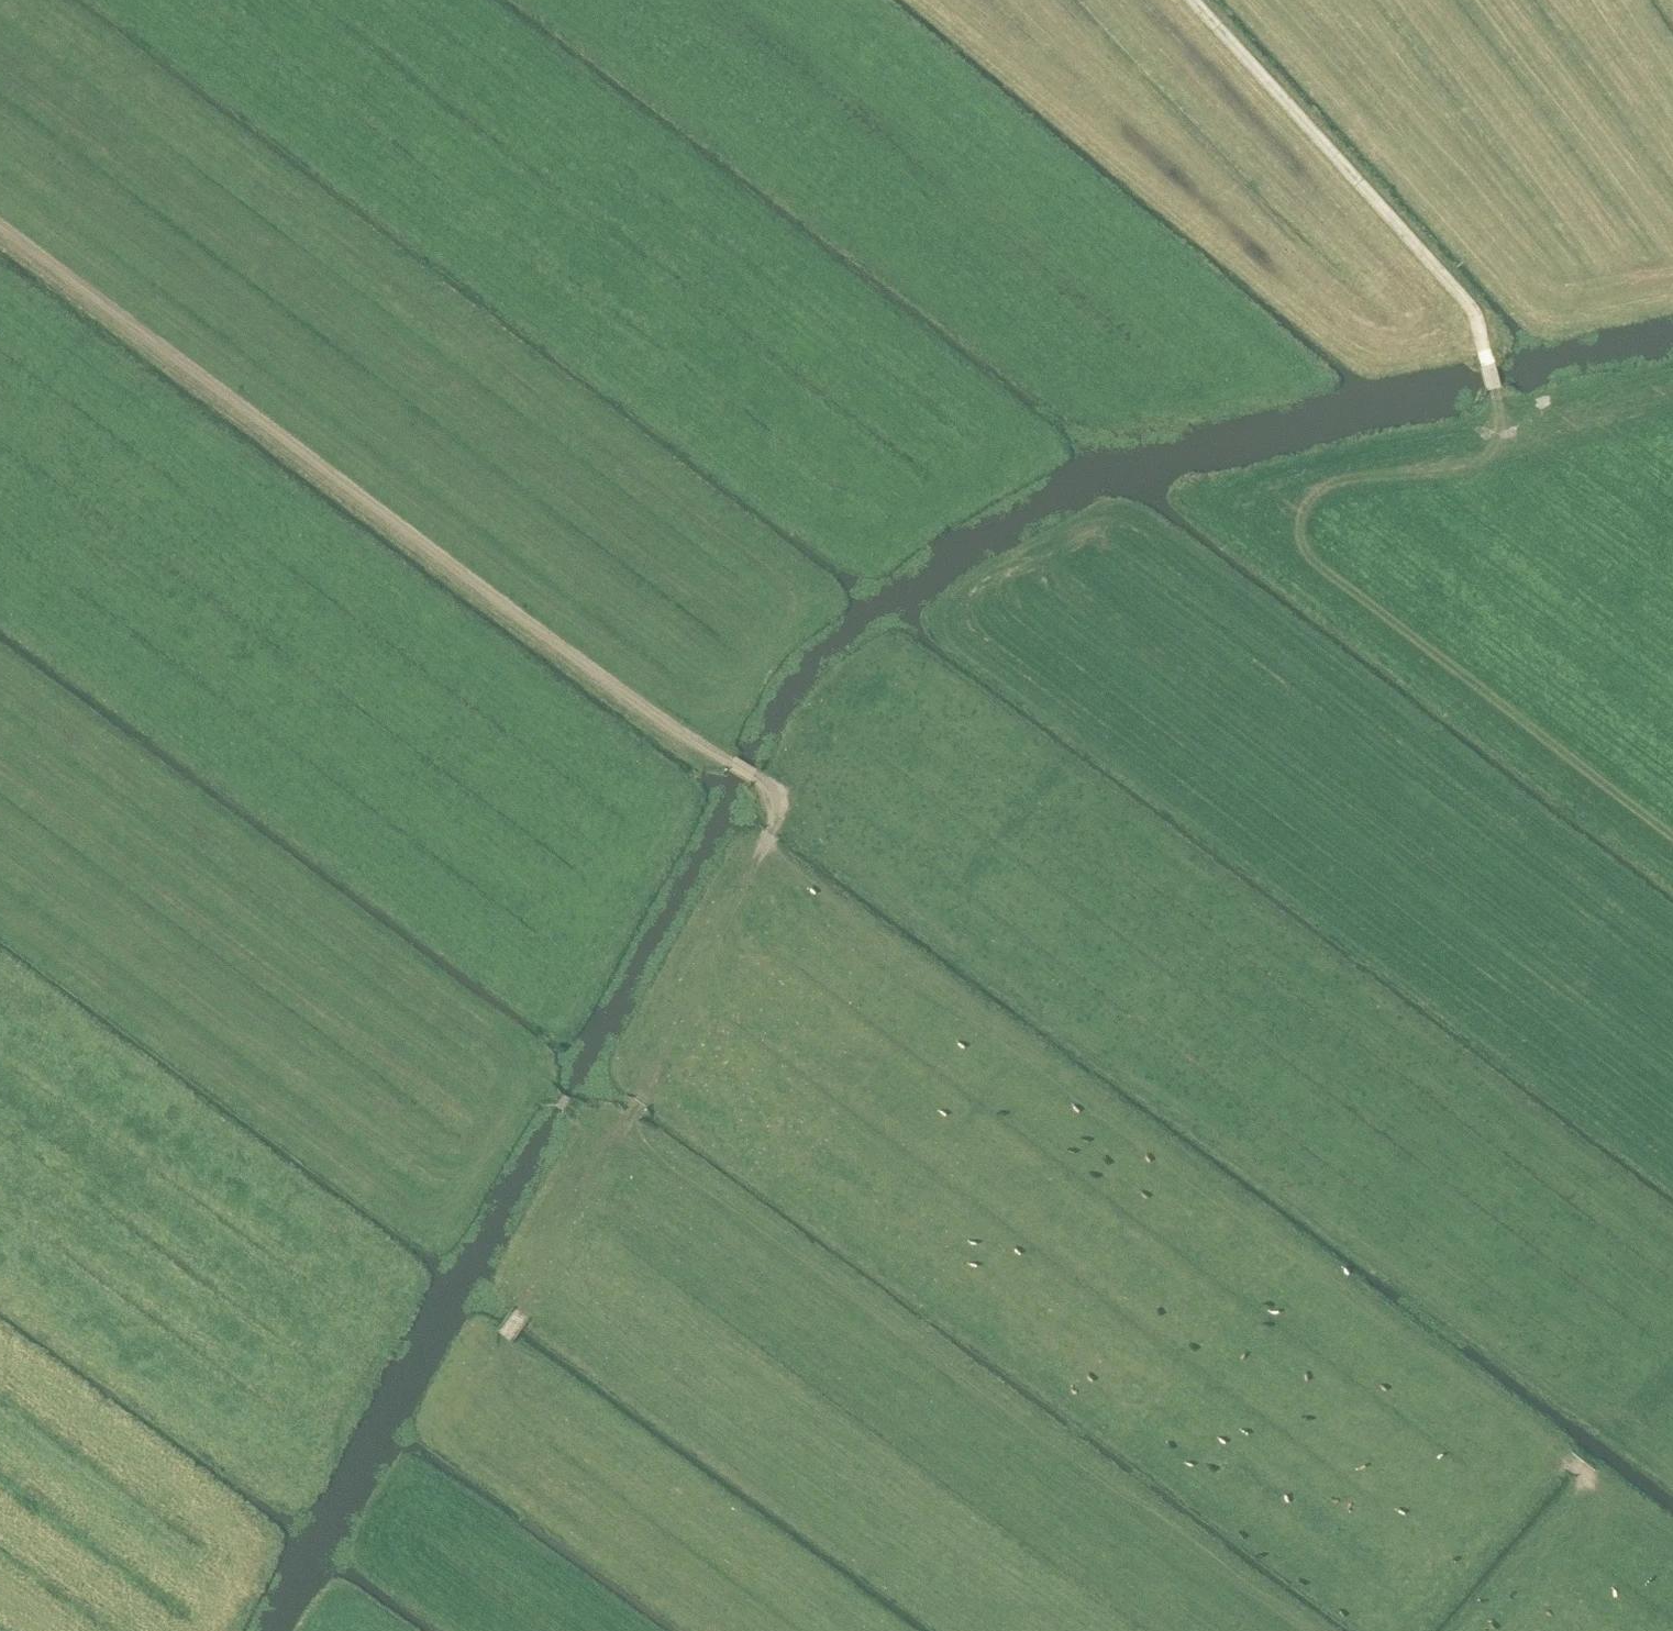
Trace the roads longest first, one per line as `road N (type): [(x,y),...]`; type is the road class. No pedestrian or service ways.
road 1 (track): [(0,224),(761,778)]
road 2 (track): [(1217,0),(1473,284),(1512,400)]

